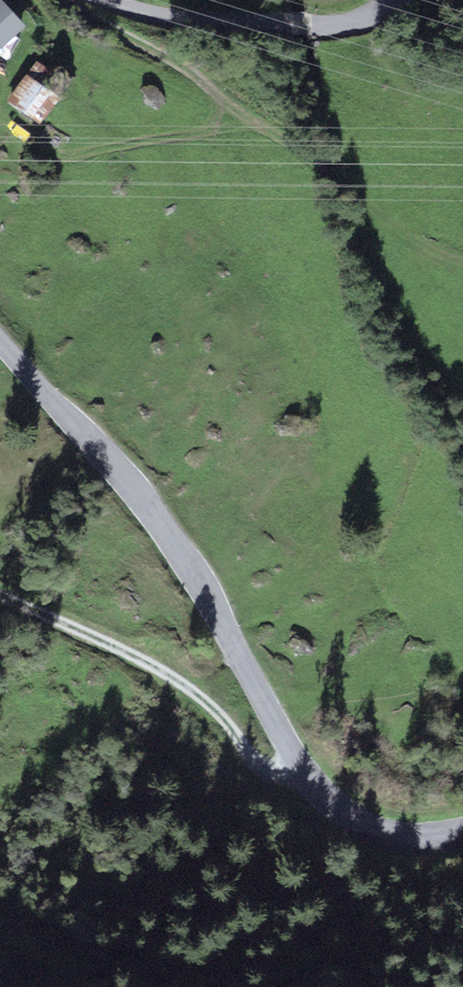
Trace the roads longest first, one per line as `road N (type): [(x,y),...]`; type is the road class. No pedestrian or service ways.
road 1 (tertiary): [(0,343),(202,585),(322,796),(357,830),(396,845),(462,838)]
road 2 (track): [(63,0),(184,65),(434,262),(462,269)]
road 3 (track): [(303,770),(266,774),(215,710),(157,670),(0,600)]
road 4 (tertiary): [(101,0),(147,15),(286,29),(390,14),(396,0)]

